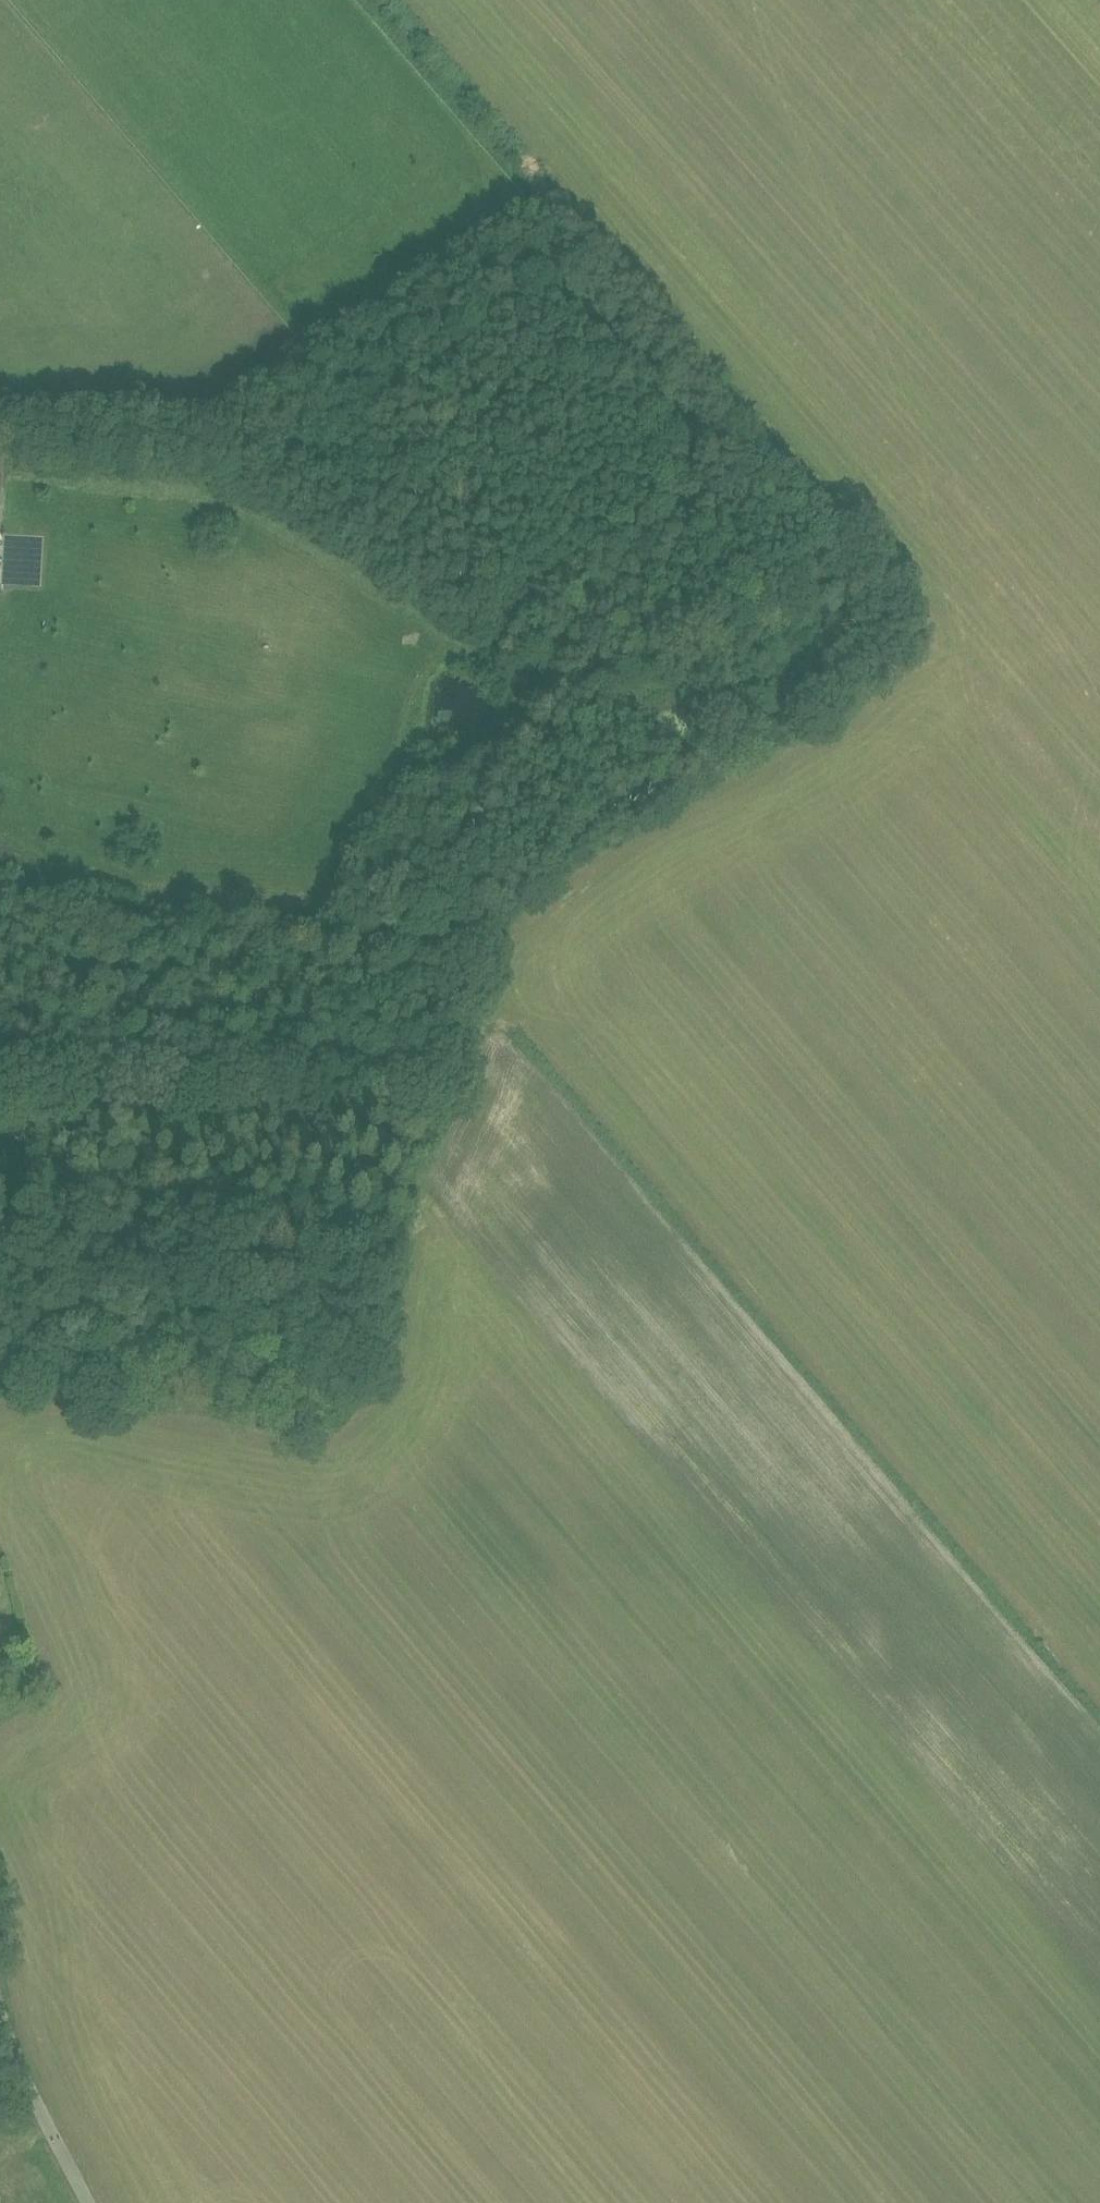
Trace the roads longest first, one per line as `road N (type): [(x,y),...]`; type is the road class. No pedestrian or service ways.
road 1 (unclassified): [(89,2202),(0,2016)]

